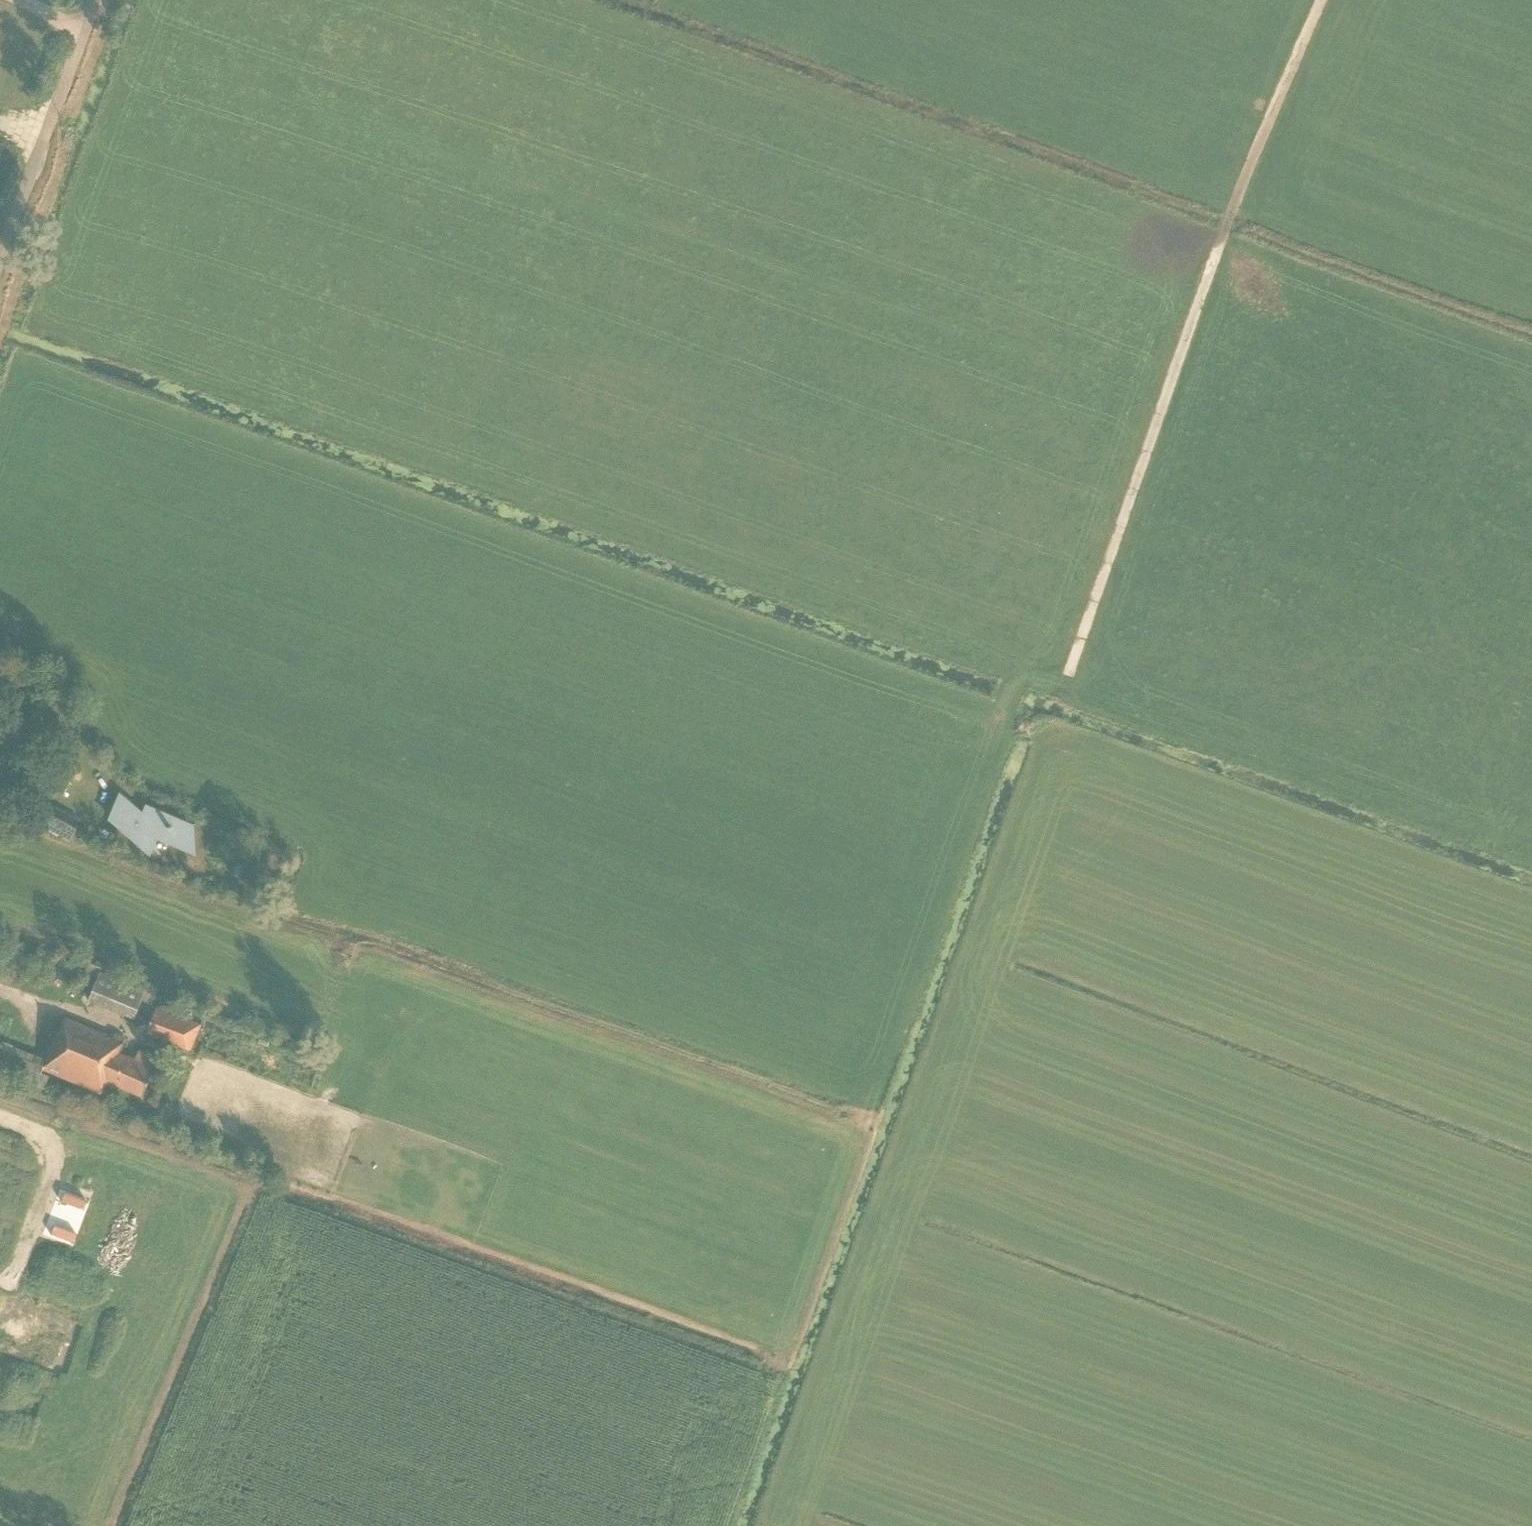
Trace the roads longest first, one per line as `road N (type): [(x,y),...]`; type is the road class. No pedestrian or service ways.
road 1 (unclassified): [(0,260),(94,0)]

